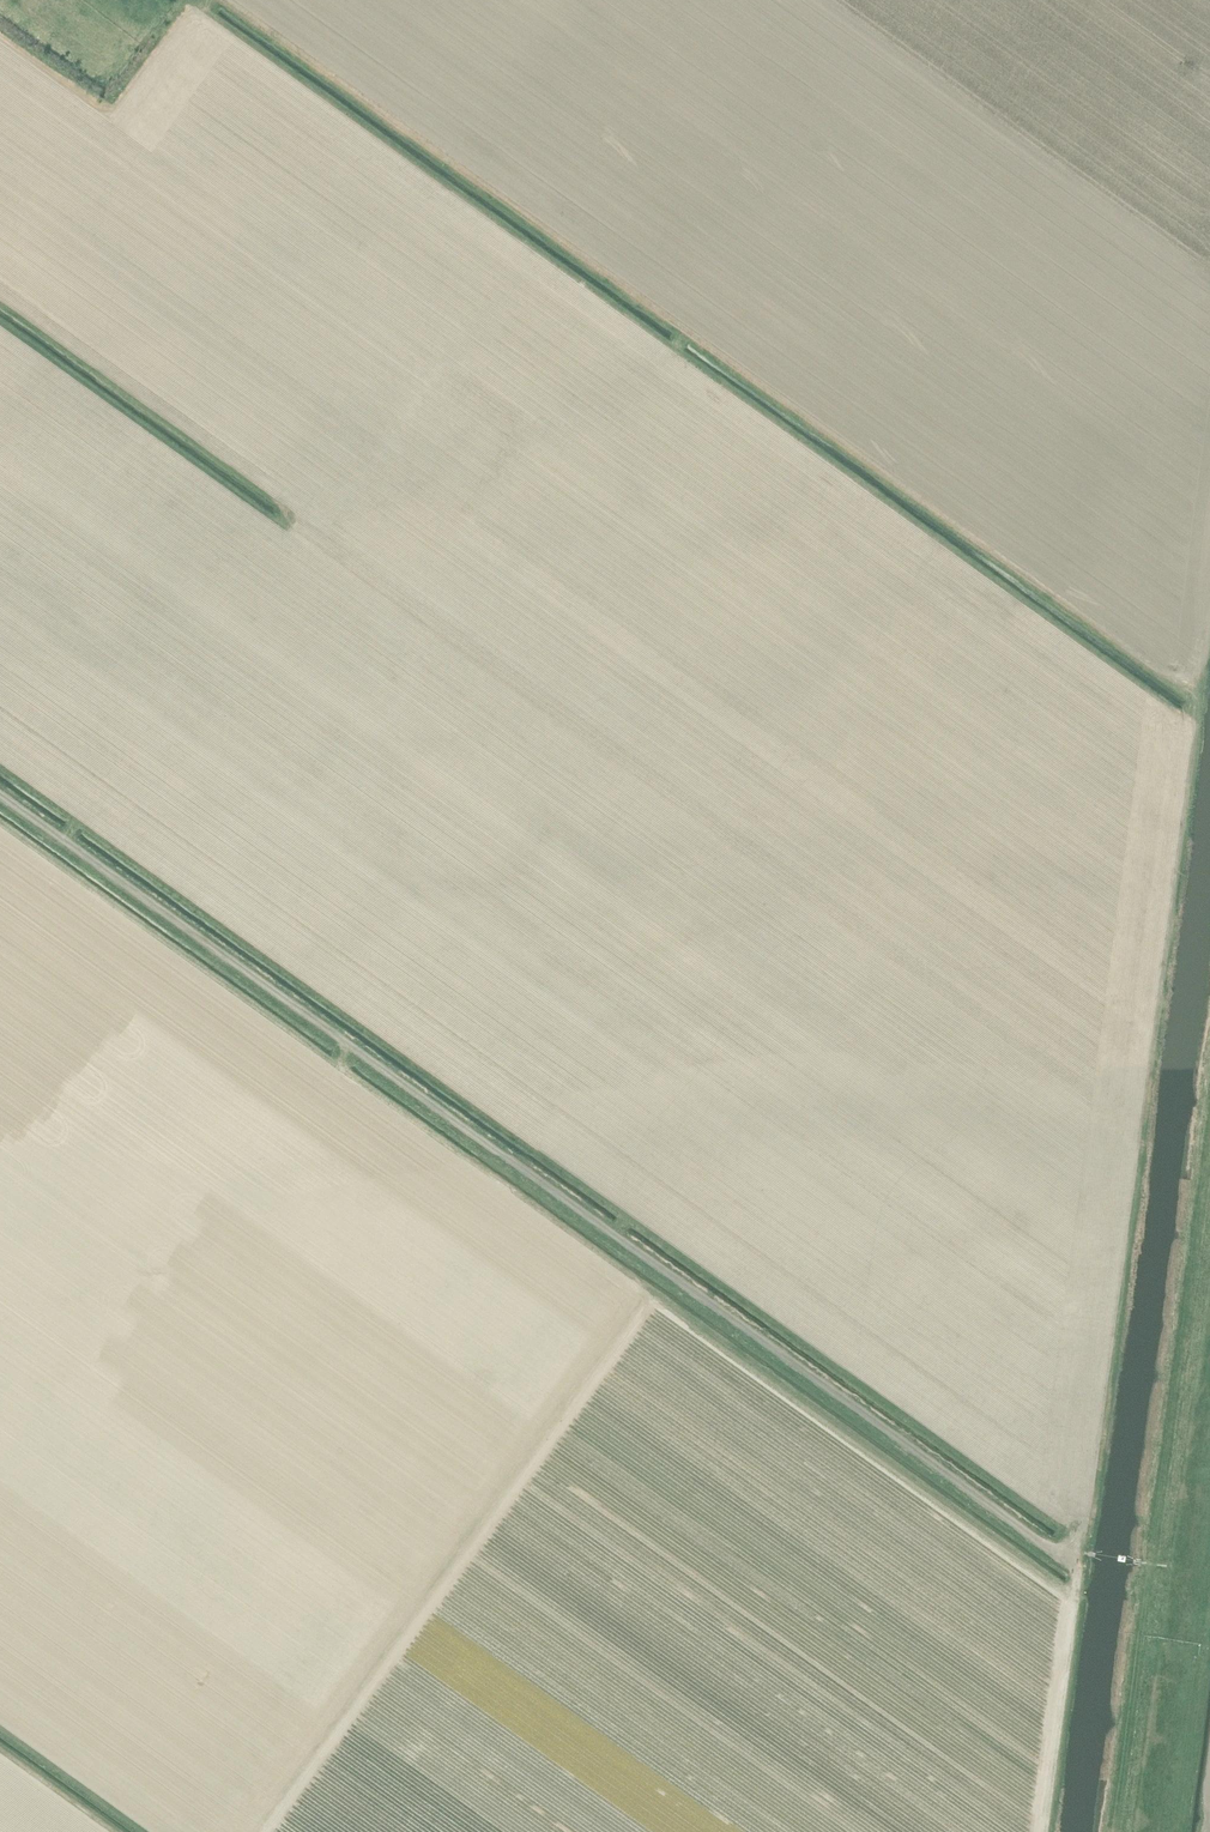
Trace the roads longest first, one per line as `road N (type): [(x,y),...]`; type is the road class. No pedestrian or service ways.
road 1 (track): [(1074,1552),(1052,1549),(0,796)]

